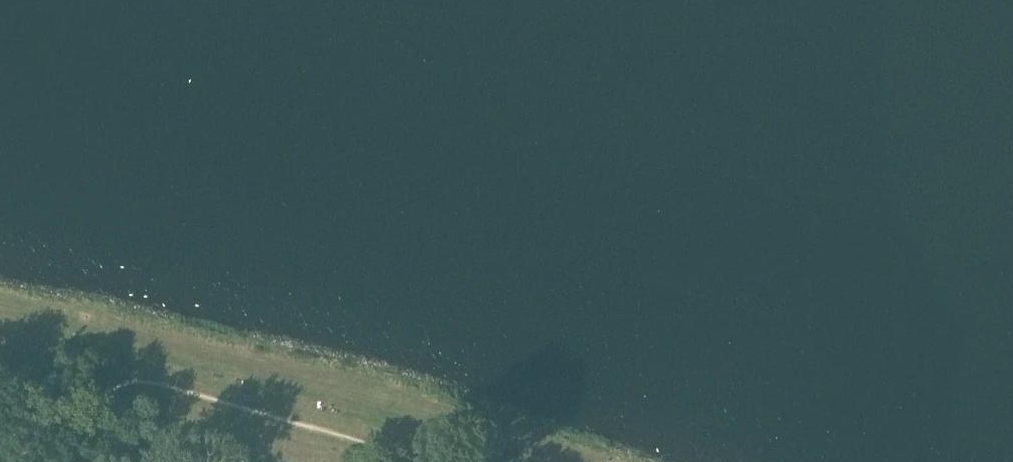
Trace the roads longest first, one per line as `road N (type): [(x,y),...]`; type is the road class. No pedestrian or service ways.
road 1 (motorway): [(858,0),(955,461)]
road 2 (motorway): [(1012,461),(915,0)]

